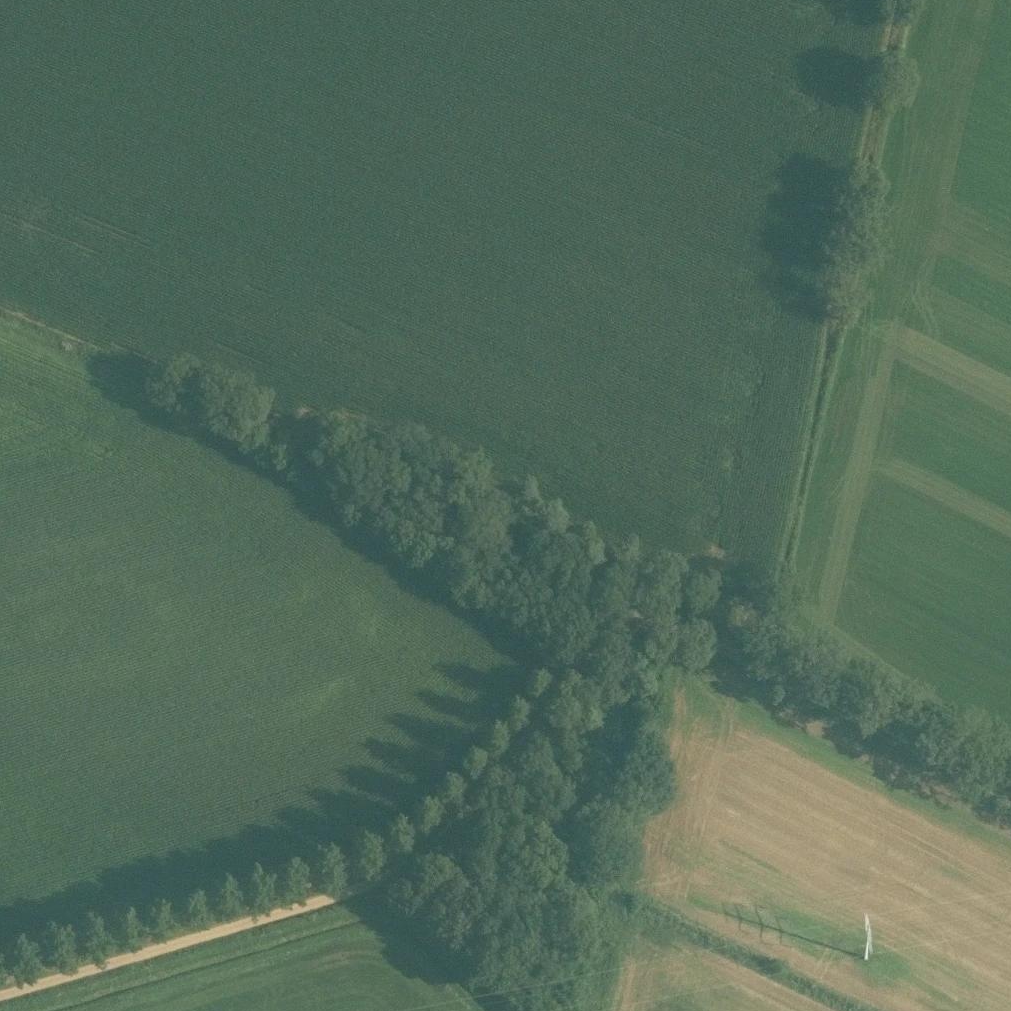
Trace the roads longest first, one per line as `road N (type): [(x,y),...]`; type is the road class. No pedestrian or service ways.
road 1 (track): [(1010,802),(686,632),(643,628),(585,665),(427,852),(369,885)]
road 2 (track): [(369,885),(0,995)]

